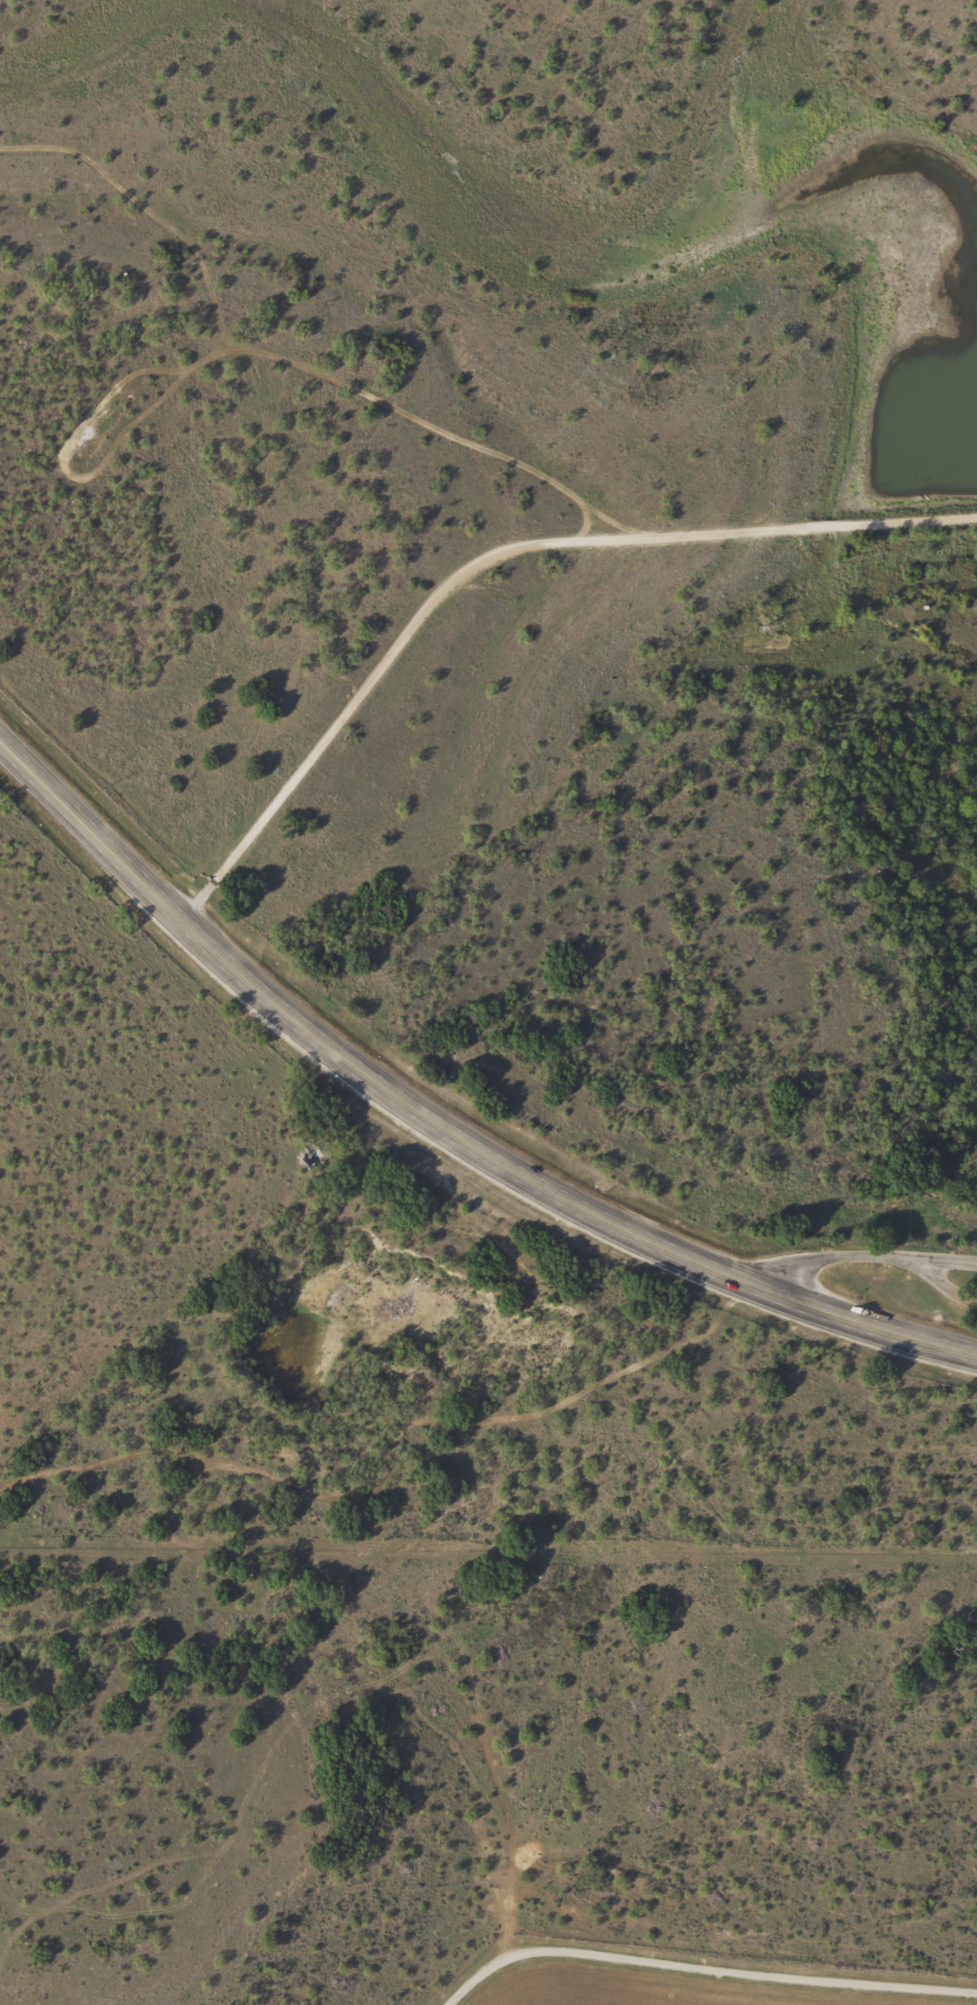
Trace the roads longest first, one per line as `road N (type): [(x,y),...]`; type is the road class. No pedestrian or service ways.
road 1 (trunk): [(449,1137),(260,998),(0,747)]
road 2 (trunk): [(976,1361),(763,1297),(590,1220),(449,1137)]

